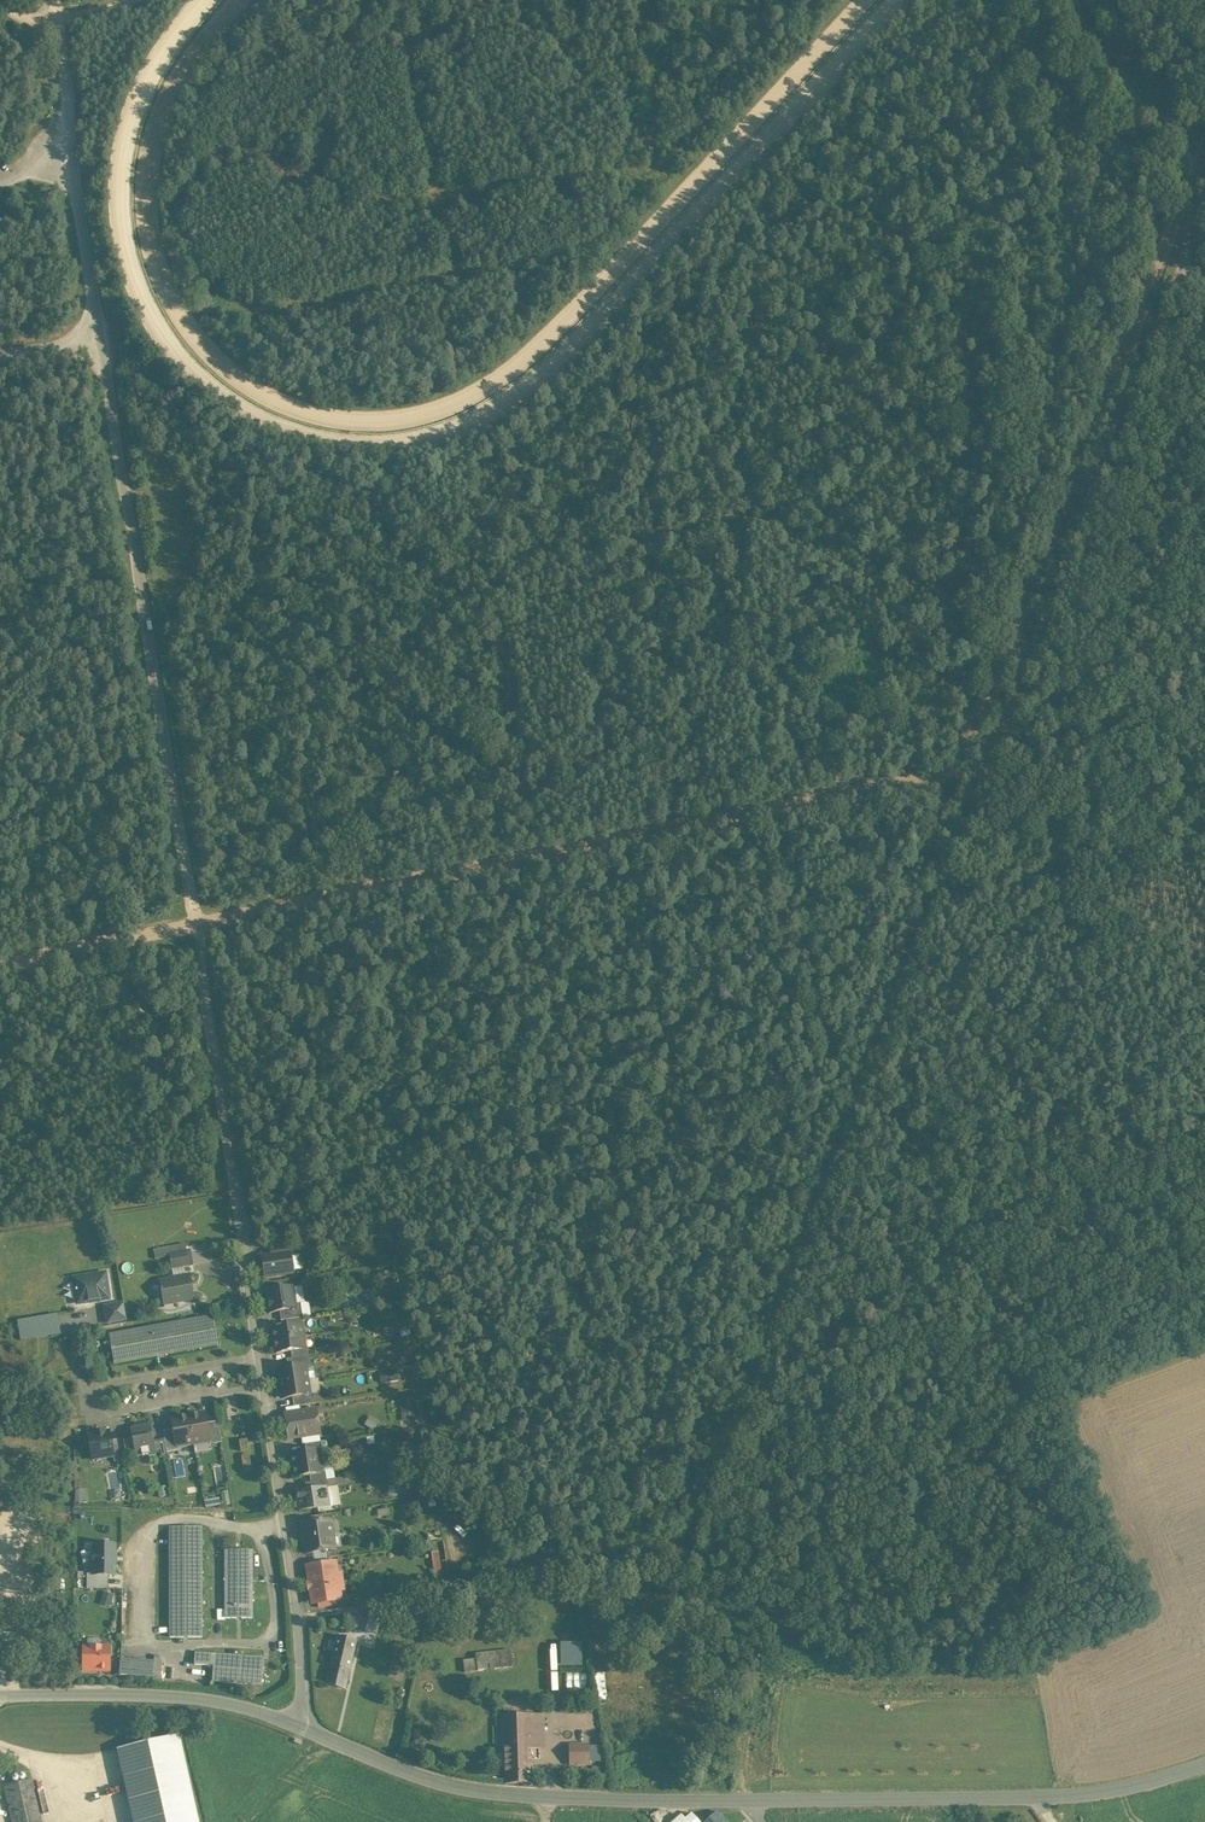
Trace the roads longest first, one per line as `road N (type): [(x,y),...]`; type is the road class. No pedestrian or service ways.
road 1 (track): [(1081,13),(1018,88),(924,119),(906,134),(899,189),(878,204),(760,231),(741,242),(716,291),(694,313),(662,325),(559,450),(537,455),(494,511),(480,551),(521,765),(515,793),(497,815),(474,829),(418,827),(250,867),(187,873)]
road 2 (unclassified): [(100,336),(298,1616),(305,1730)]
road 3 (track): [(957,849),(822,1172),(702,1512),(684,1539),(664,1550),(298,1616)]
road 4 (unclassified): [(305,1730),(442,1784),(514,1797),(1045,1799),(1116,1791),(1204,1764)]
road 5 (track): [(1184,271),(957,849),(1204,847)]
road 6 (track): [(1204,545),(1172,640),(1127,943),(1025,1145),(987,1178),(822,1172)]
road 7 (track): [(684,1539),(1069,1449)]
road 8 (unclassified): [(57,0),(100,336)]
road 9 (unclassified): [(0,1695),(193,1699),(247,1707),(305,1730)]

